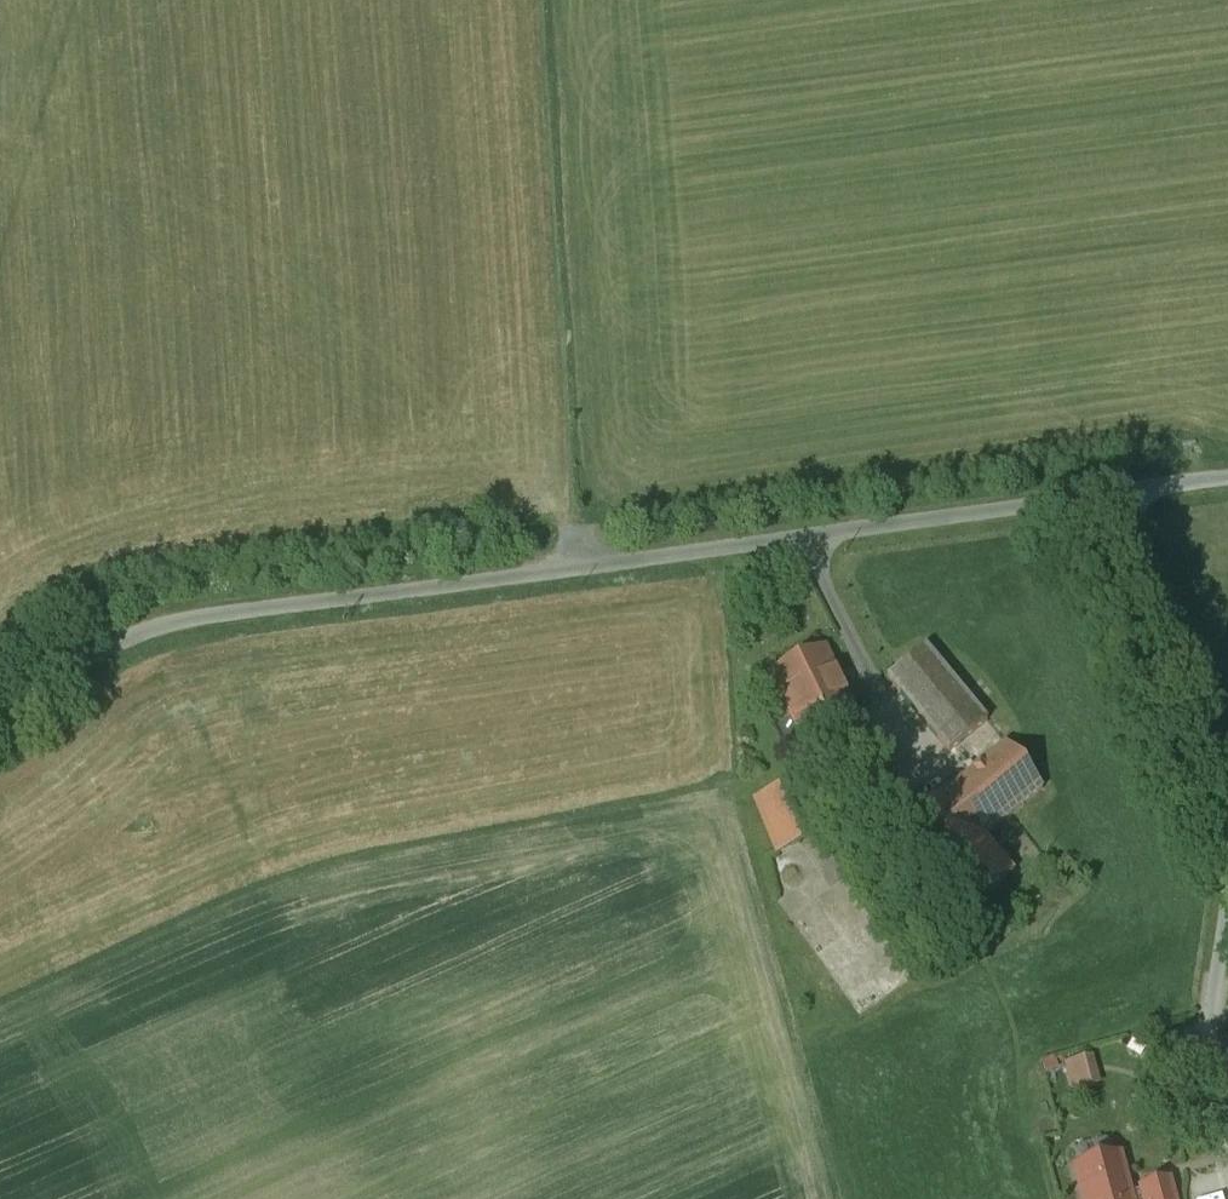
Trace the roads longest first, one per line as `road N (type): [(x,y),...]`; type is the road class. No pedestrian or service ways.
road 1 (unclassified): [(0,717),(130,638),(177,625),(1227,479)]

